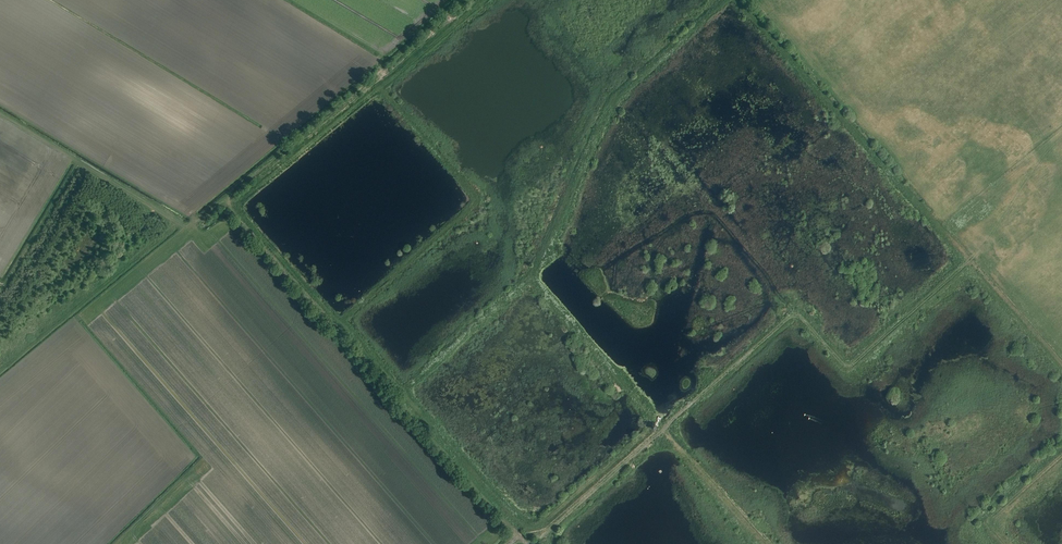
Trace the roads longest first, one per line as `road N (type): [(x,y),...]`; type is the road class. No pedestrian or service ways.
road 1 (track): [(969,262),(853,364),(842,364),(793,315),(529,543)]
road 2 (track): [(222,201),(194,223),(179,222),(0,114)]
road 3 (track): [(663,430),(764,543)]
road 4 (track): [(1004,543),(988,525),(1061,457)]

